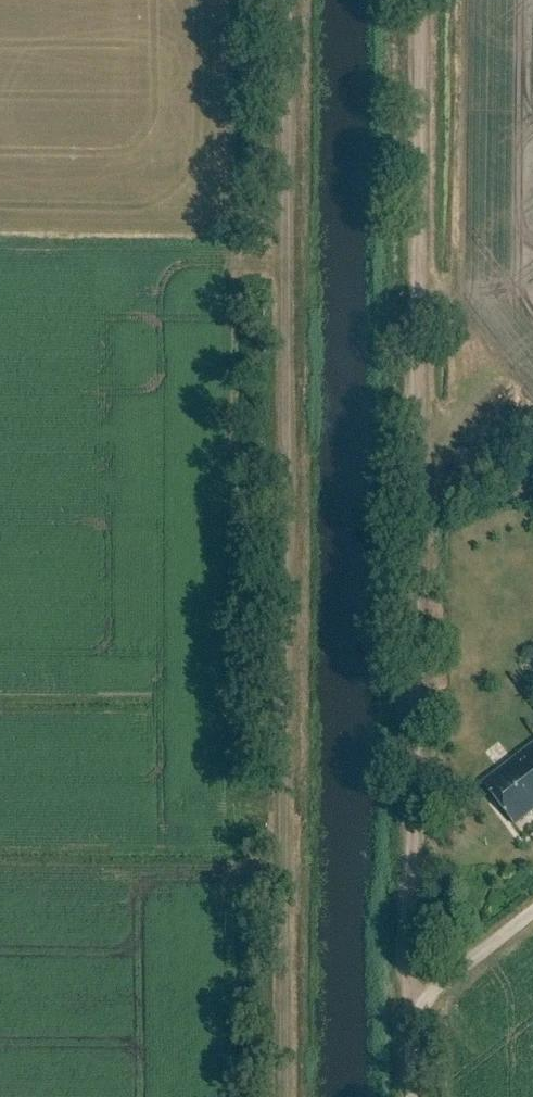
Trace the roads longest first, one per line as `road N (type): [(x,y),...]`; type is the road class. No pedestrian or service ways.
road 1 (track): [(296,0),(273,1096)]
road 2 (track): [(415,0),(412,1019)]
road 3 (unclassified): [(412,1096),(412,1019),(438,985),(532,911)]

